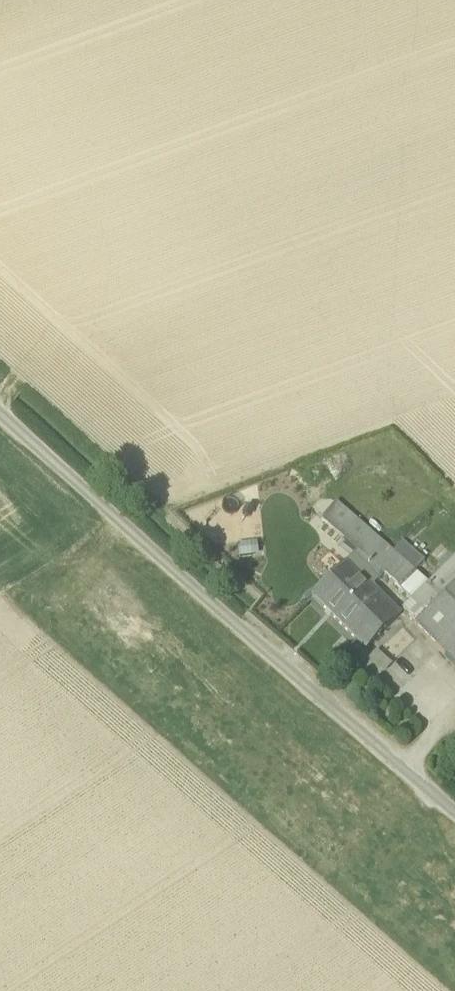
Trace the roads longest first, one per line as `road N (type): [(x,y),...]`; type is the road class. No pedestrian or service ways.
road 1 (unclassified): [(454,817),(0,402)]

